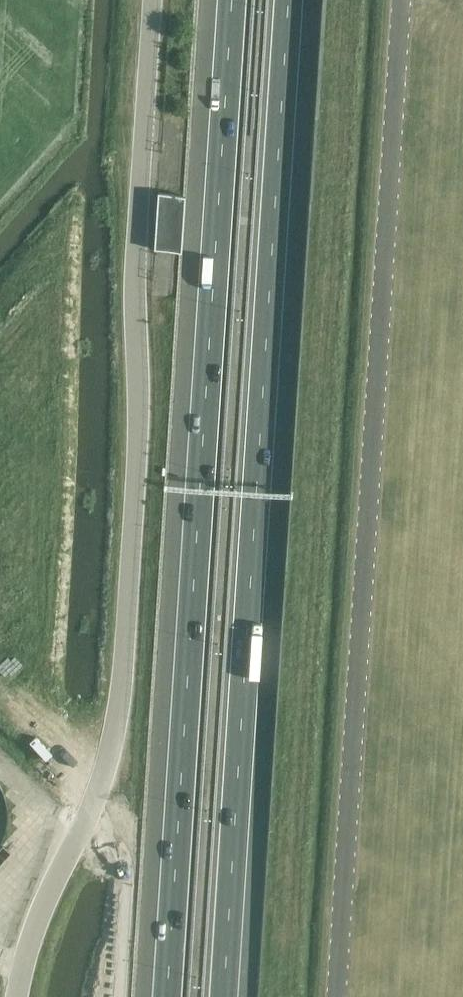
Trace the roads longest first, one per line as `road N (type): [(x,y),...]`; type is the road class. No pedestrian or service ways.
road 1 (unclassified): [(17,996),(38,918),(107,769),(122,691),(140,466),(136,275),(152,0)]
road 2 (motorway): [(234,0),(168,996)]
road 3 (motorway): [(225,996),(291,0)]

